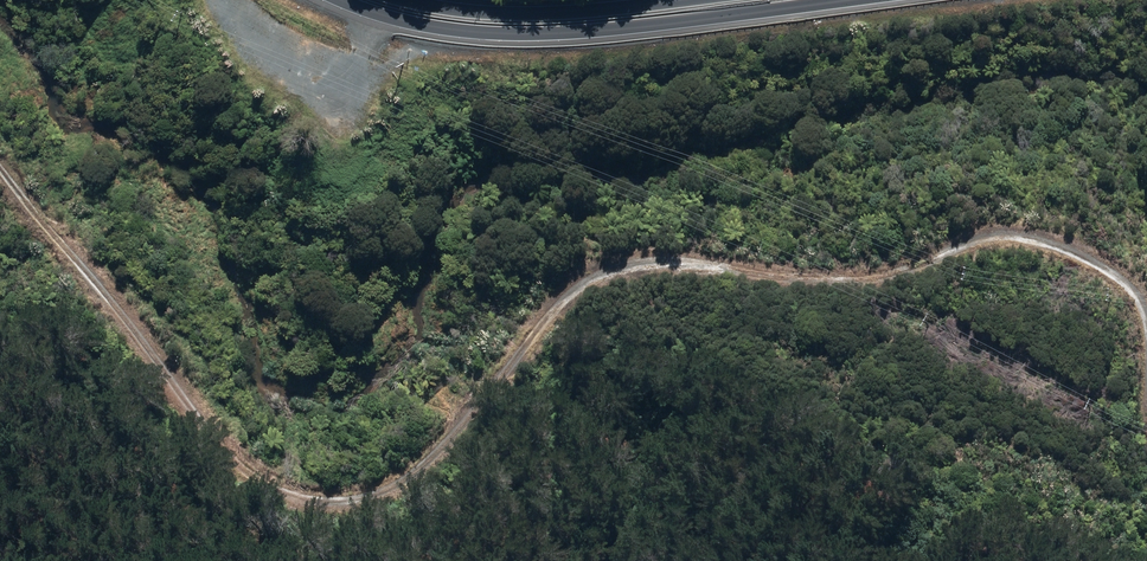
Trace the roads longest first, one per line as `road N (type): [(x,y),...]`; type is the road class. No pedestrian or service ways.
road 1 (track): [(0,212),(278,490),(317,505),(377,493),(445,440),(564,319),(605,293),(803,261),(982,254),(1043,261),(1100,287),(1120,305),(1146,353)]
road 2 (trunk): [(366,0),(522,26),(598,25),(791,0)]

